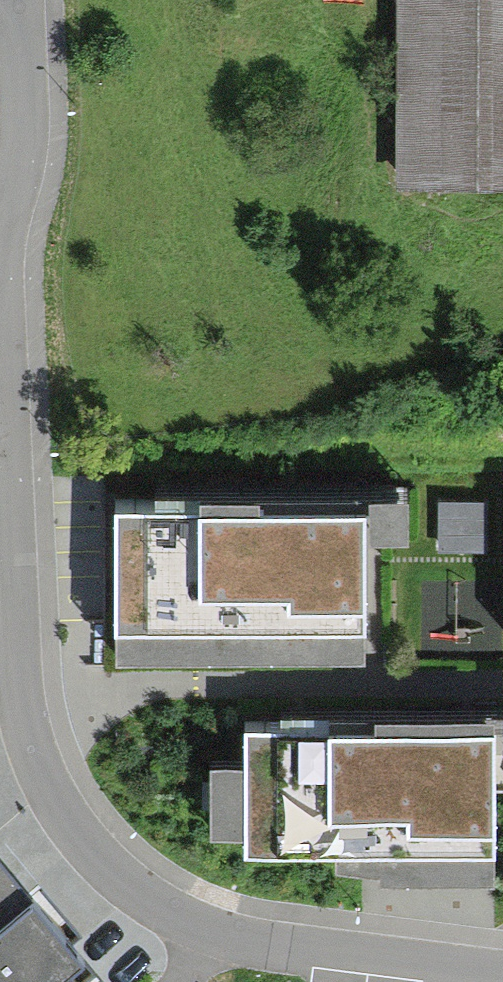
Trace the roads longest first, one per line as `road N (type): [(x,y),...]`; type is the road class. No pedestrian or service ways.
road 1 (residential): [(0,435),(21,709),(39,764),(63,818),(122,880),(213,937)]
road 2 (residential): [(213,937),(502,979)]
road 3 (residential): [(4,0),(22,115),(0,216)]

